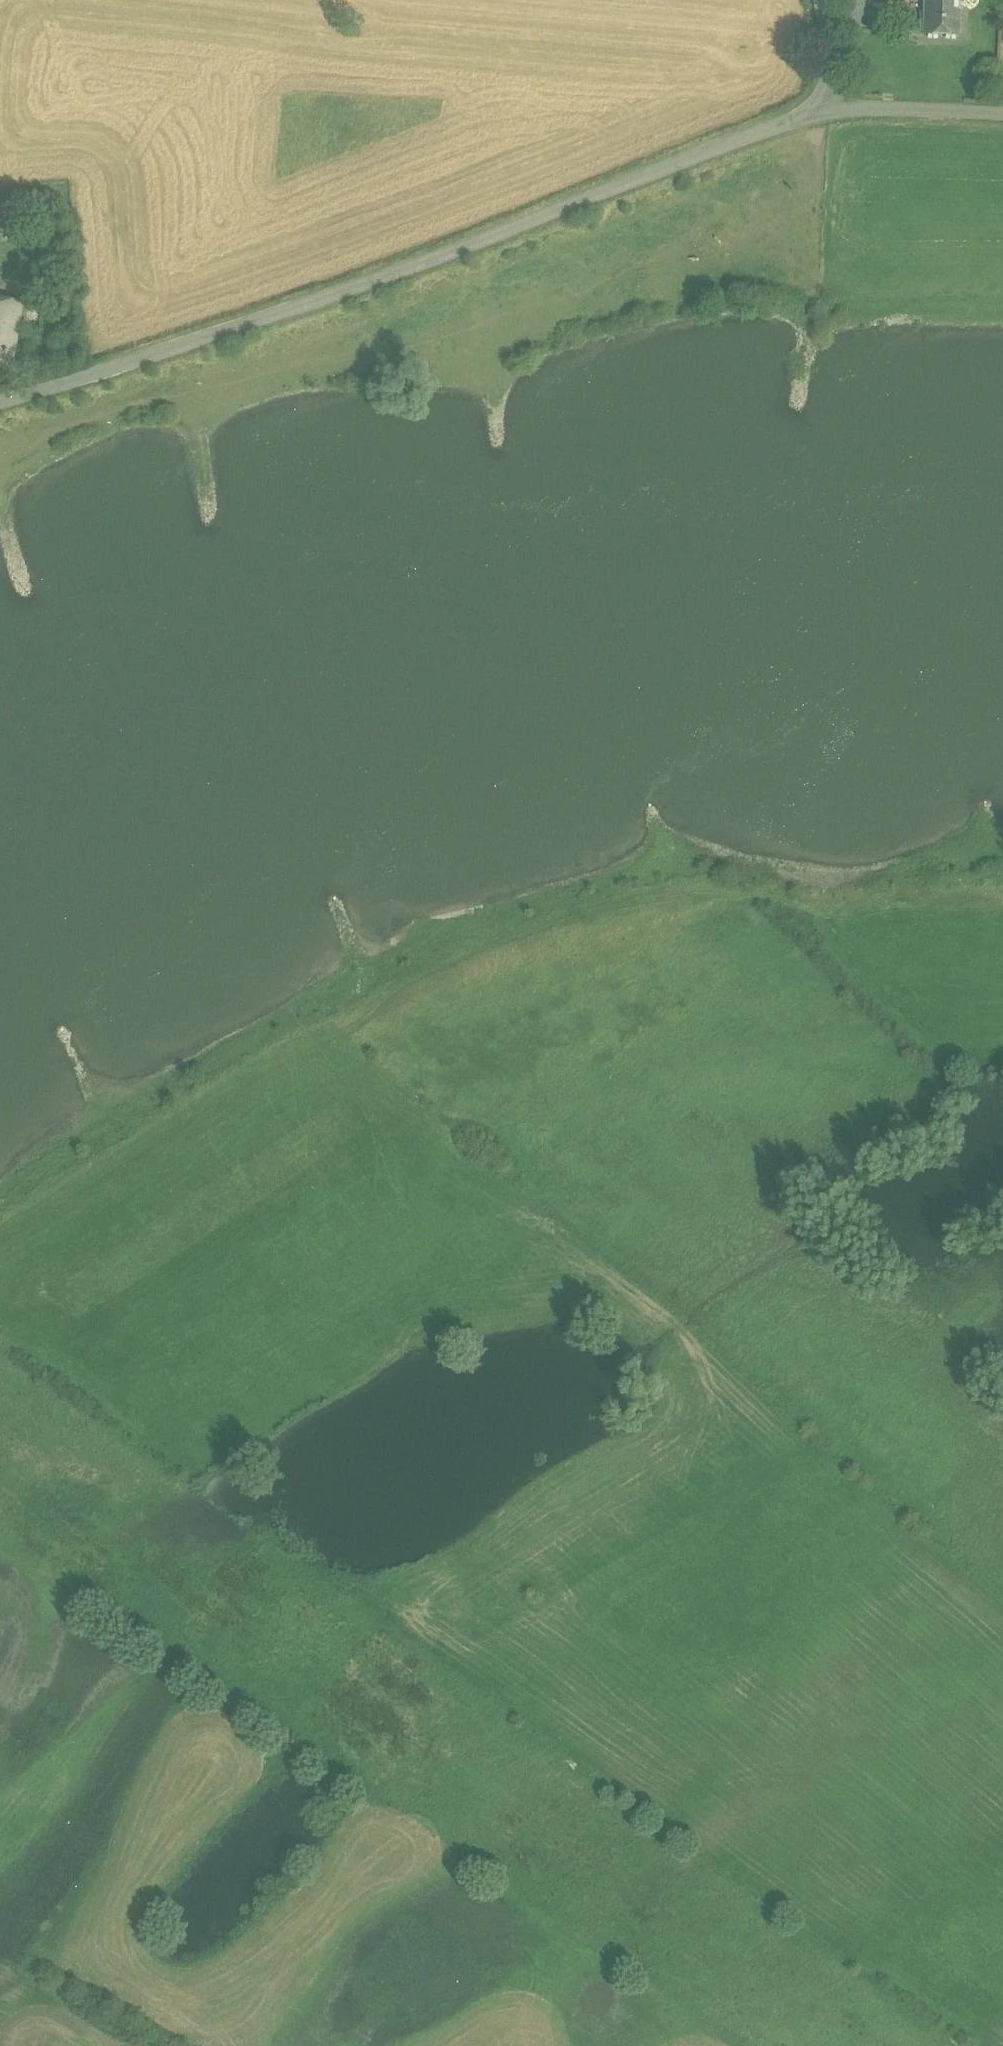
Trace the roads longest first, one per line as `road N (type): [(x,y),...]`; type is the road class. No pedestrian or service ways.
road 1 (unclassified): [(0,403),(421,266),(823,112)]
road 2 (unclassified): [(823,112),(1002,118)]

